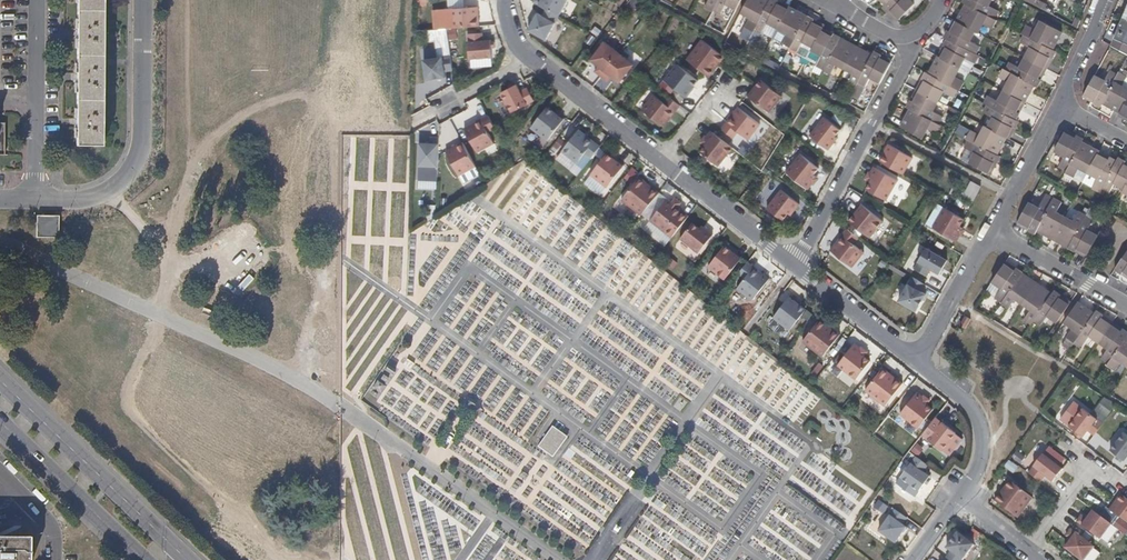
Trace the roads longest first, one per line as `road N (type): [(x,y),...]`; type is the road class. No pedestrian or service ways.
road 1 (residential): [(506,0),(512,39),(527,56),(794,267)]
road 2 (track): [(146,310),(178,227),(191,160),(191,0)]
road 3 (residential): [(0,200),(82,201),(127,176),(141,128),(143,0)]
road 4 (residential): [(794,267),(909,60),(908,37)]
road 5 (primary): [(188,559),(0,380)]
road 6 (primary): [(0,422),(144,559)]
road 7 (residential): [(917,363),(969,404),(980,422),(980,468),(961,497)]
road 8 (residential): [(794,267),(917,363)]
road 9 (unclassified): [(992,231),(1126,305)]
road 10 (residential): [(917,363),(992,231)]
road 11 (residential): [(1061,106),(992,231)]

